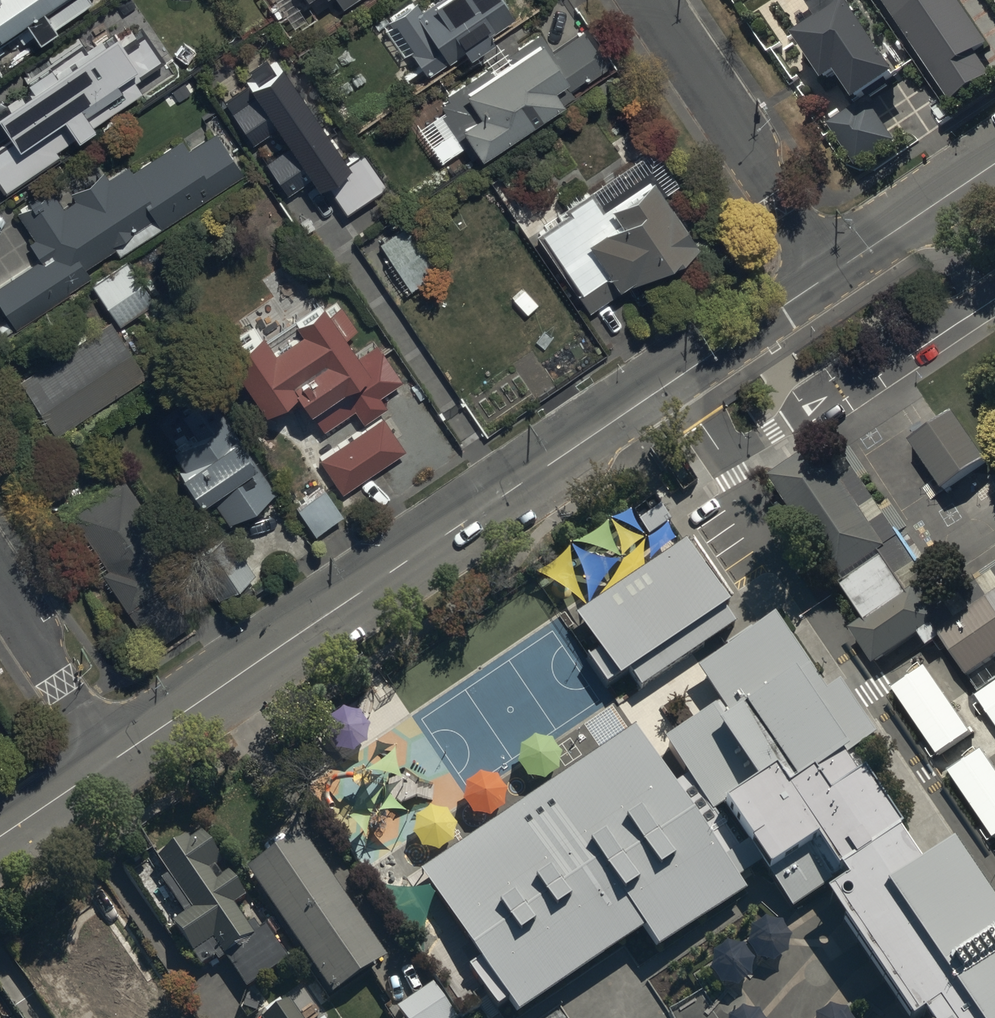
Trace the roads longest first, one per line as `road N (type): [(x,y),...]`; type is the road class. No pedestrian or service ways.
road 1 (tertiary): [(826,279),(112,761)]
road 2 (residential): [(650,0),(826,279)]
road 3 (residential): [(0,588),(112,761)]
road 4 (tertiary): [(994,165),(826,279)]
road 5 (tertiary): [(112,761),(0,838)]

